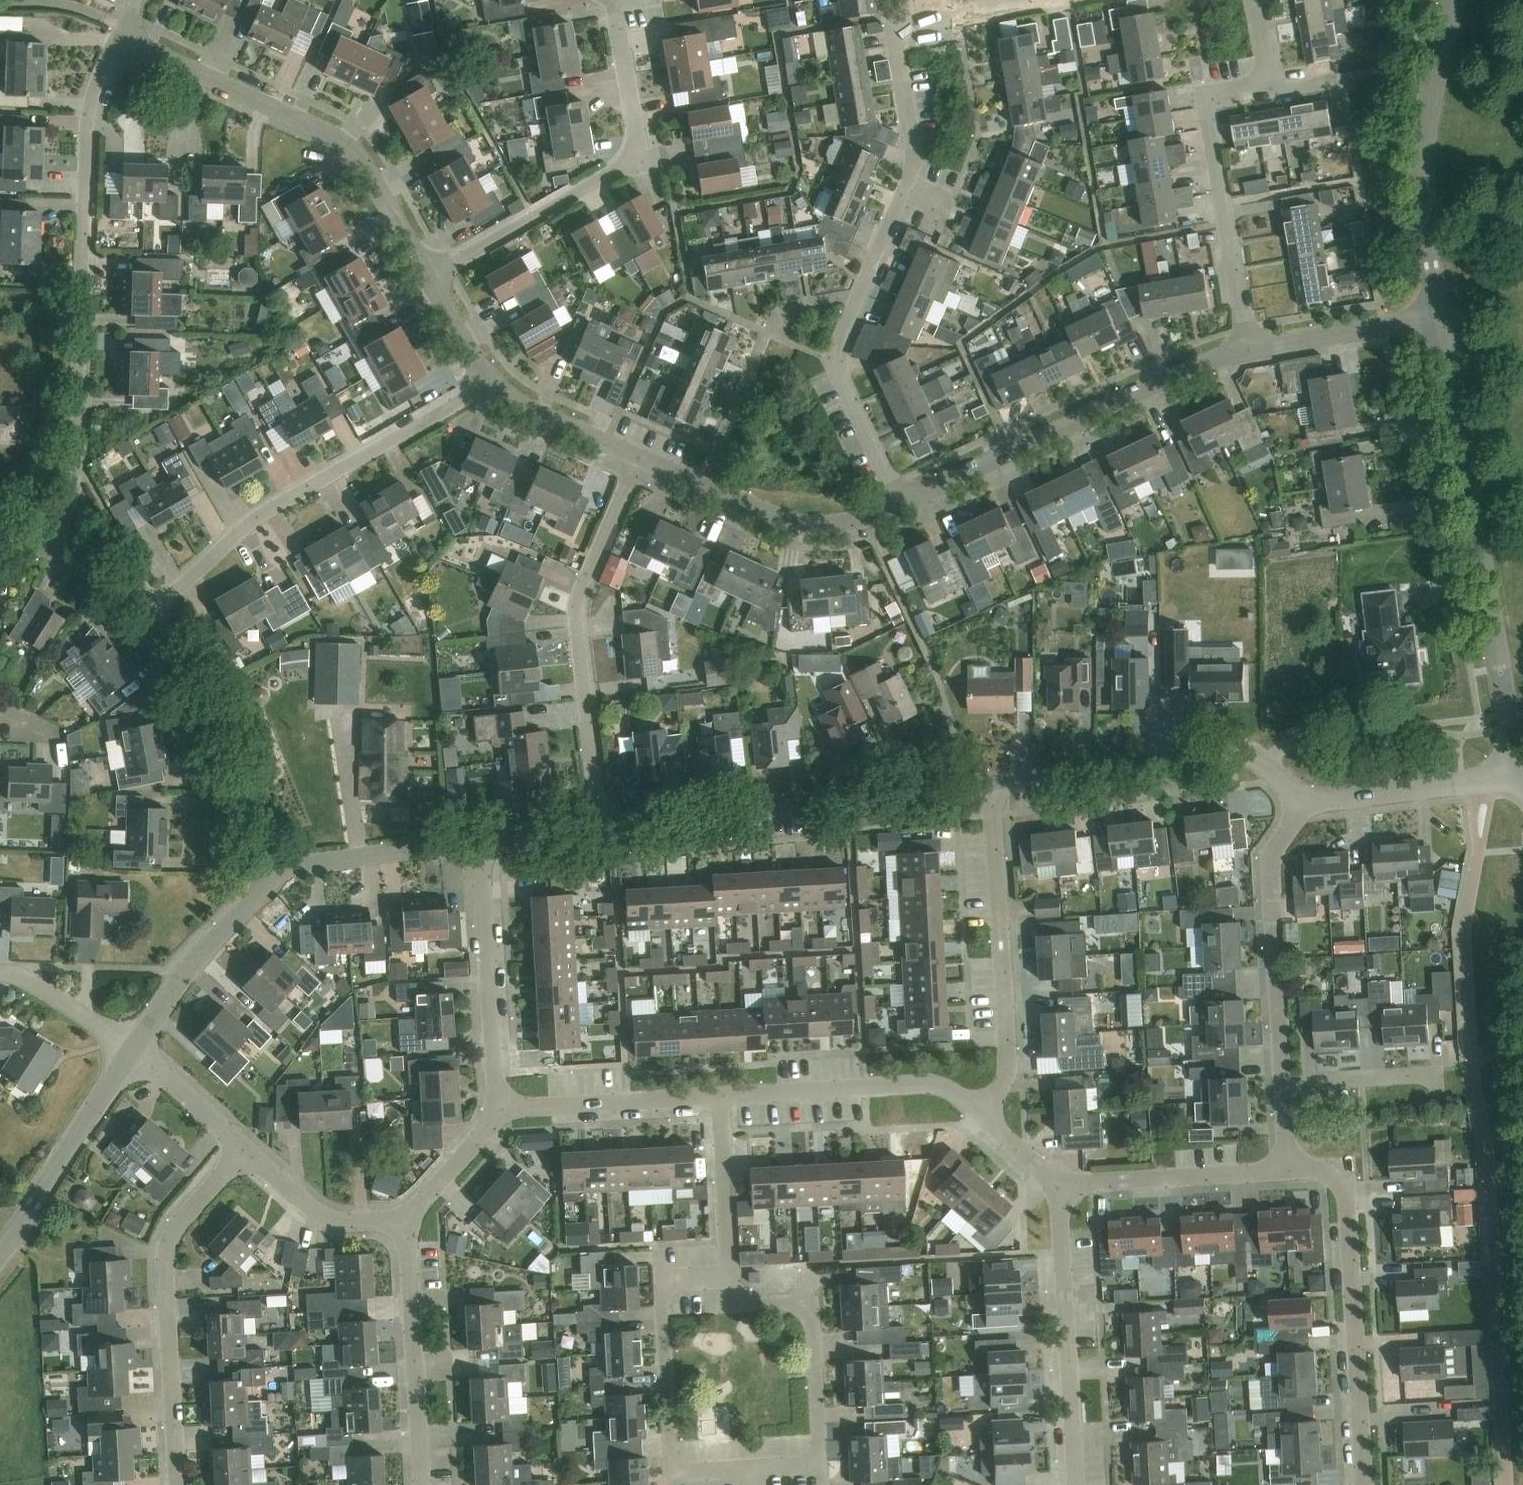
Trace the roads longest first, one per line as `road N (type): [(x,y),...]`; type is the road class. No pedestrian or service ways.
road 1 (residential): [(52,544),(82,463),(82,148),(89,94),(115,26)]
road 2 (residential): [(899,499),(833,358),(917,162),(895,26),(913,22)]
road 3 (unclassified): [(1514,779),(1438,315)]
road 4 (residential): [(140,614),(244,532),(485,381)]
road 5 (residential): [(426,270),(356,147),(138,46),(115,26)]
road 6 (residential): [(1252,344),(1204,95),(1270,86),(1259,0)]
road 7 (unclassified): [(600,829),(991,782)]
road 8 (residential): [(426,270),(626,167),(637,140),(614,4)]
road 9 (residential): [(1252,344),(899,499)]
road 10 (residential): [(600,829),(576,609),(637,461)]
road 11 (residential): [(177,1484),(161,1249),(173,1225),(244,1150)]
road 12 (residential): [(1290,1169),(1330,1169),(1348,1201),(1365,1484)]
road 13 (residential): [(982,1113),(1005,1083),(1007,1057),(991,782)]
road 14 (residential): [(727,1276),(660,1283),(668,1459),(690,1473),(752,1470)]
road 15 (unclassified): [(991,782),(1238,752),(1264,762),(1302,800)]
road 16 (unclassified): [(1438,315),(1422,176),(1427,110),(1453,0)]
road 17 (residential): [(752,1470),(808,1467),(821,1438),(814,1324),(801,1305),(762,1305),(727,1276)]
road 18 (residential): [(1076,1484),(1058,1183)]
road 19 (residential): [(1284,1086),(1270,854),(1302,800)]
road 20 (residential): [(272,870),(243,781),(201,693),(140,614)]
road 21 (residential): [(899,499),(839,525),(790,522),(637,461)]
road 22 (residential): [(501,1110),(484,841)]
road 23 (residential): [(982,1113),(927,1085),(720,1097)]
road 24 (residential): [(422,1484),(398,1217)]
road 25 (unclassified): [(0,1251),(128,1045)]
road 26 (residential): [(1058,1183),(1290,1169)]
road 27 (unclassified): [(128,1045),(208,933),(272,870)]
road 28 (residential): [(720,1097),(501,1110)]
road 29 (unclassified): [(272,870),(484,841)]
road 30 (unclassified): [(1302,800),(1514,779)]
road 31 (residential): [(1438,315),(1252,344)]
road 32 (residential): [(727,1276),(720,1097)]
road 33 (residential): [(398,1217),(345,1222),(289,1190),(244,1150)]
road 34 (residential): [(637,461),(485,381)]
road 35 (residential): [(244,1150),(128,1045)]
road 36 (residential): [(501,1110),(398,1217)]
road 37 (residential): [(128,1045),(0,972)]
road 38 (residential): [(1284,1086),(1428,1076)]
road 39 (residential): [(485,381),(426,270)]
road 40 (residential): [(913,22),(1033,0)]

